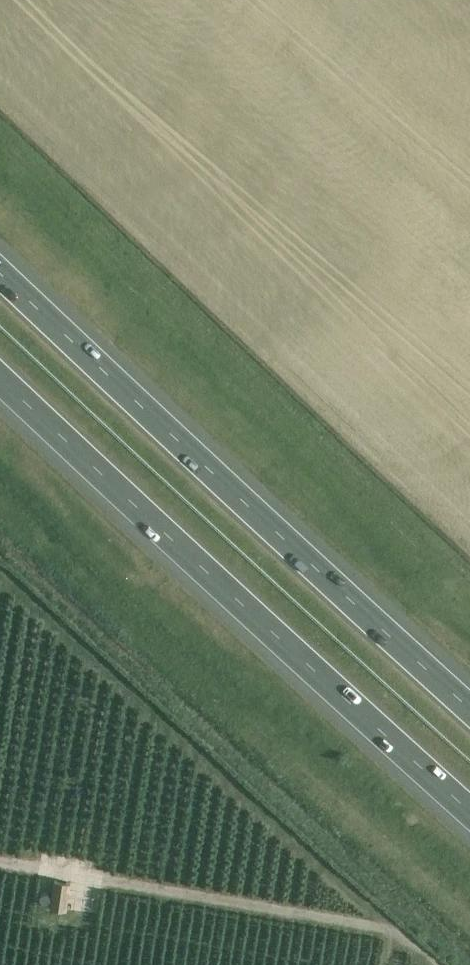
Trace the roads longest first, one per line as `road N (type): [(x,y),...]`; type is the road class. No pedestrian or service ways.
road 1 (motorway): [(469,713),(0,276)]
road 2 (motorway): [(0,382),(469,816)]

